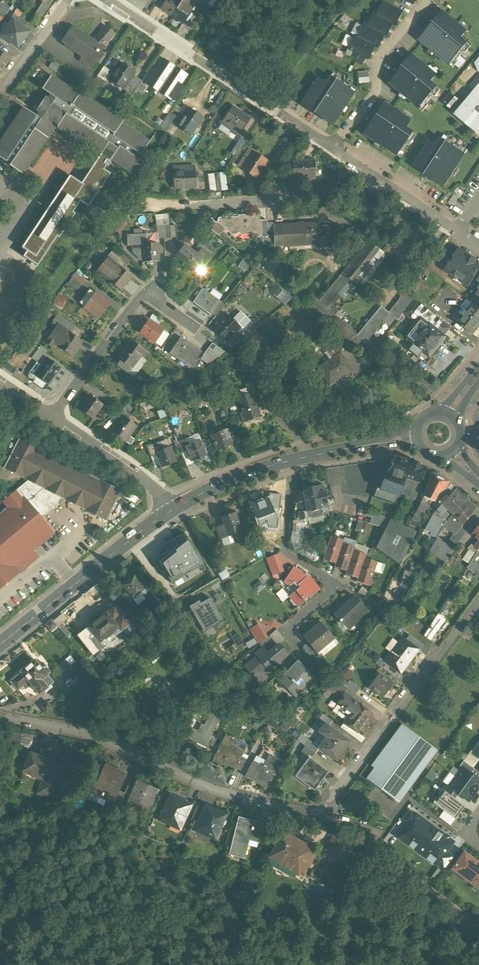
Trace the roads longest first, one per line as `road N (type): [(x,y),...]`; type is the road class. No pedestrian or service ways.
road 1 (residential): [(316,816),(214,789),(99,737),(0,716)]
road 2 (residential): [(478,595),(316,816)]
road 3 (residential): [(107,0),(333,146)]
road 4 (residential): [(297,648),(285,632),(338,586),(283,551),(289,461)]
road 5 (tertiary): [(0,644),(176,508)]
road 6 (residential): [(176,508),(139,474),(0,383)]
road 7 (residential): [(333,146),(375,95),(381,55),(427,0)]
road 8 (residential): [(333,146),(478,247)]
road 9 (tertiary): [(289,461),(421,443)]
road 10 (tertiary): [(176,508),(289,461)]

